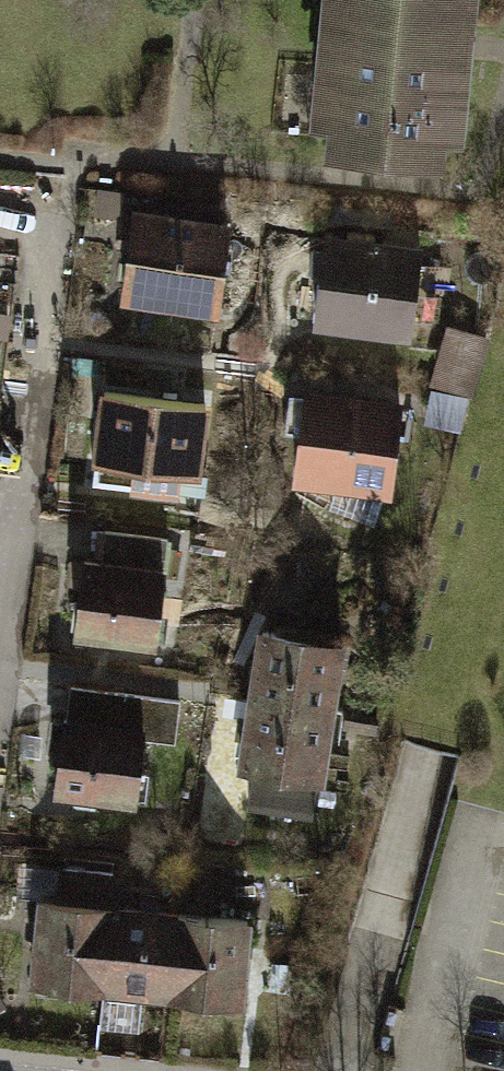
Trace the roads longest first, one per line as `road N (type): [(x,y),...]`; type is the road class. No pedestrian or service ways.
road 1 (residential): [(0,596),(49,191)]

